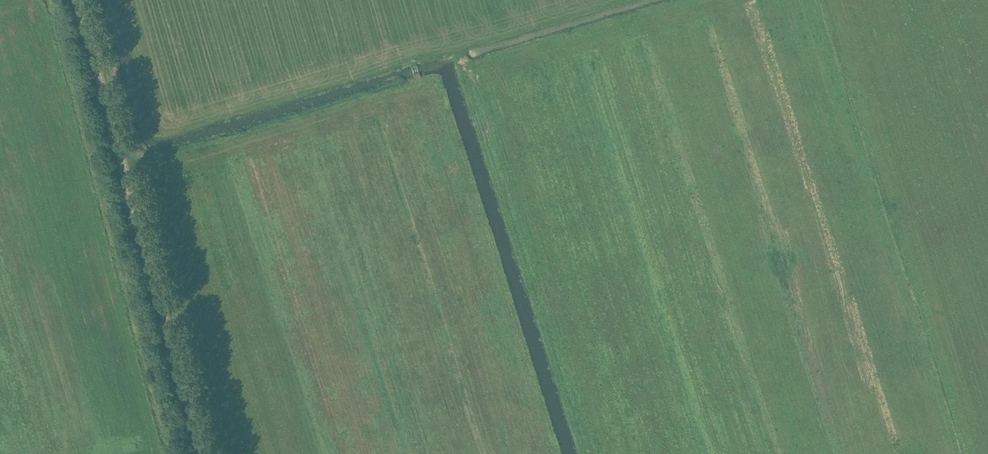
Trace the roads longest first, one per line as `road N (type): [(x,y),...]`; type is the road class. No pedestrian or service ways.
road 1 (tertiary): [(202,453),(77,0)]

